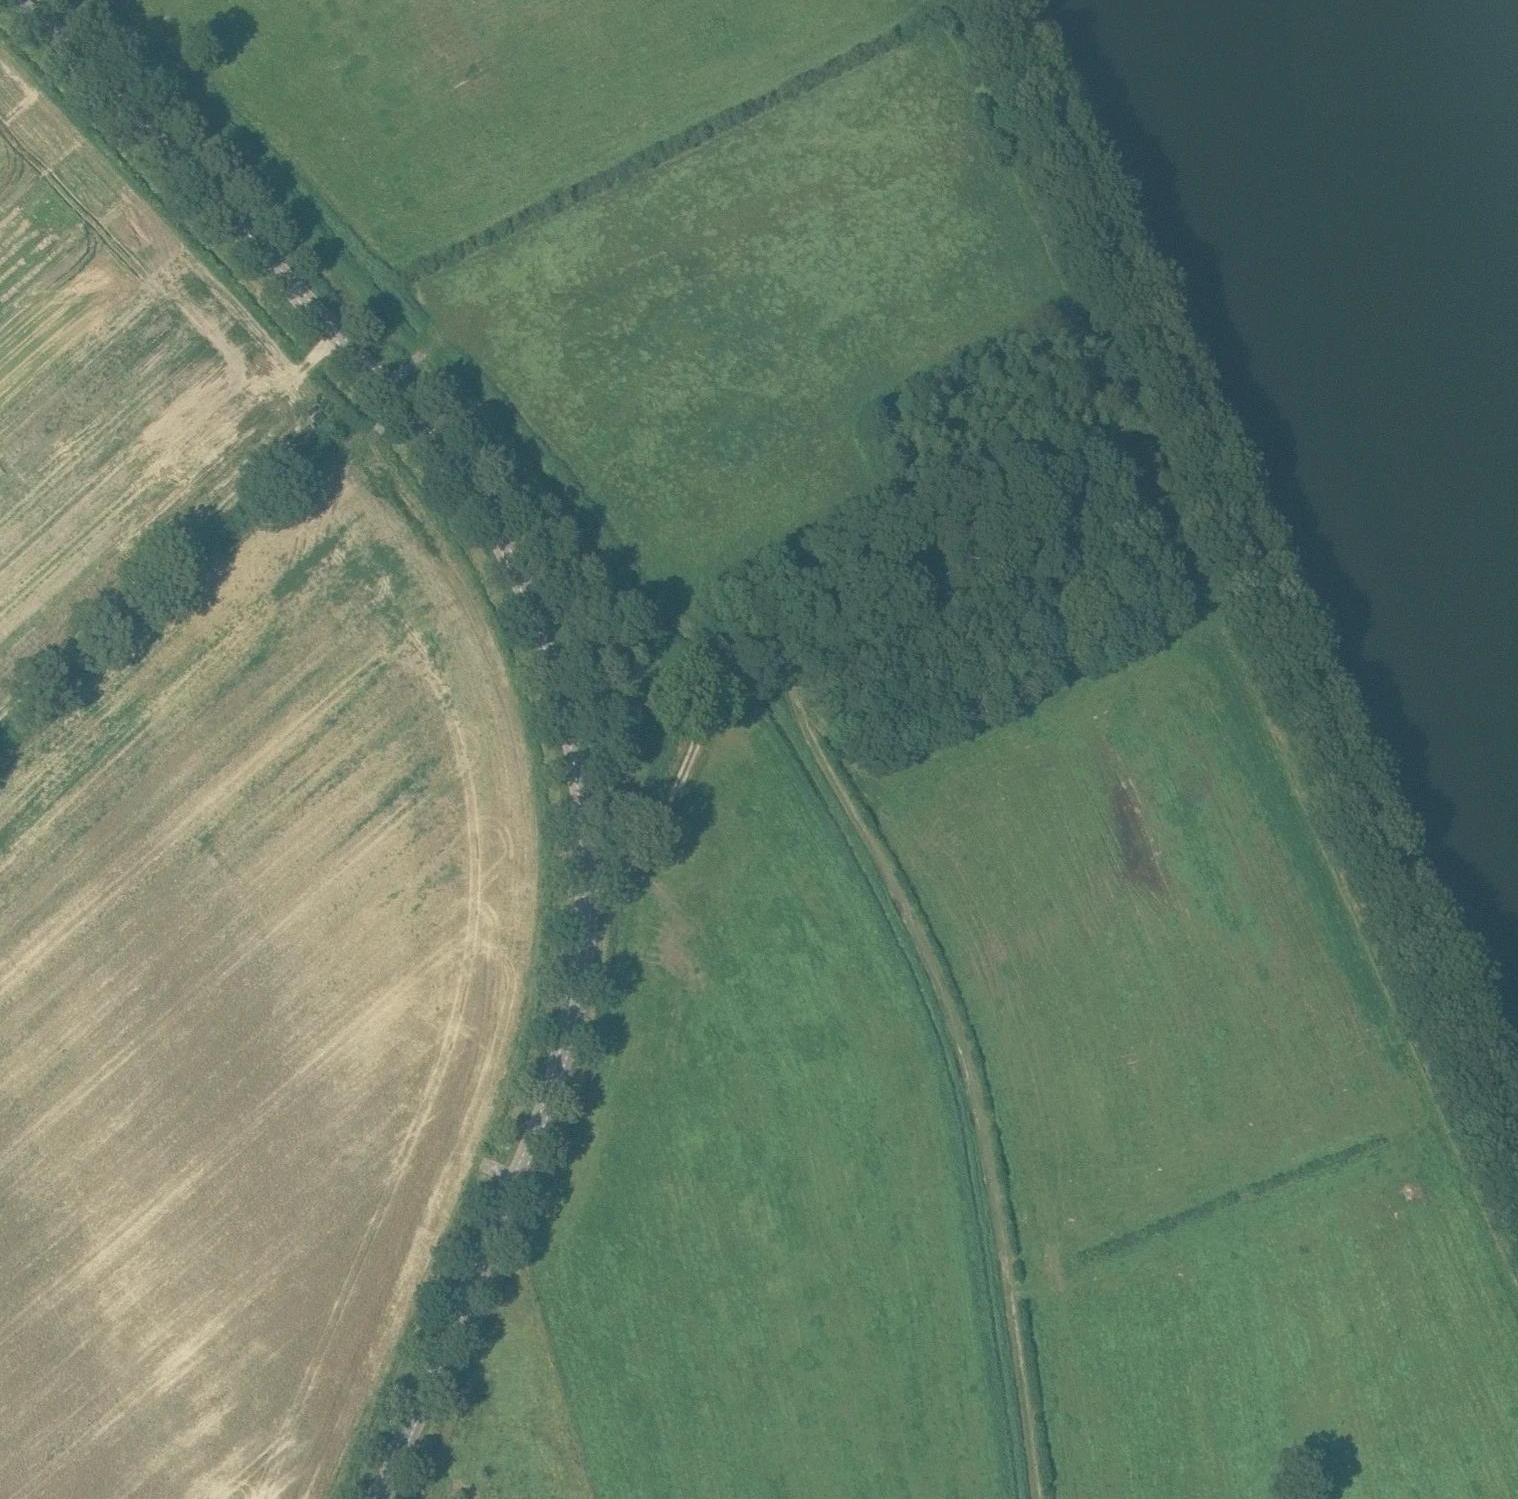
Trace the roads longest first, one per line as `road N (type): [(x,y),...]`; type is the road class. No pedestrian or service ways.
road 1 (residential): [(384,1498),(557,1100),(579,1023),(593,883),(571,704),(535,598),(453,461),(33,0)]

